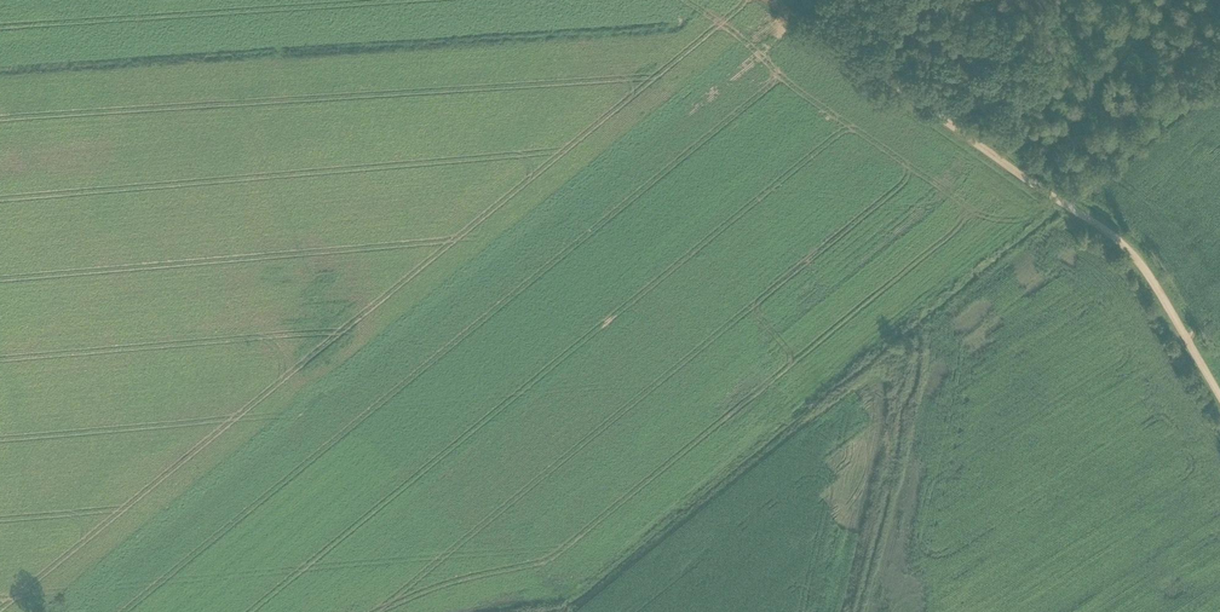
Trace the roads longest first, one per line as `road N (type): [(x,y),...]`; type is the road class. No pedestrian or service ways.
road 1 (track): [(1219,398),(1123,245),(770,0)]

